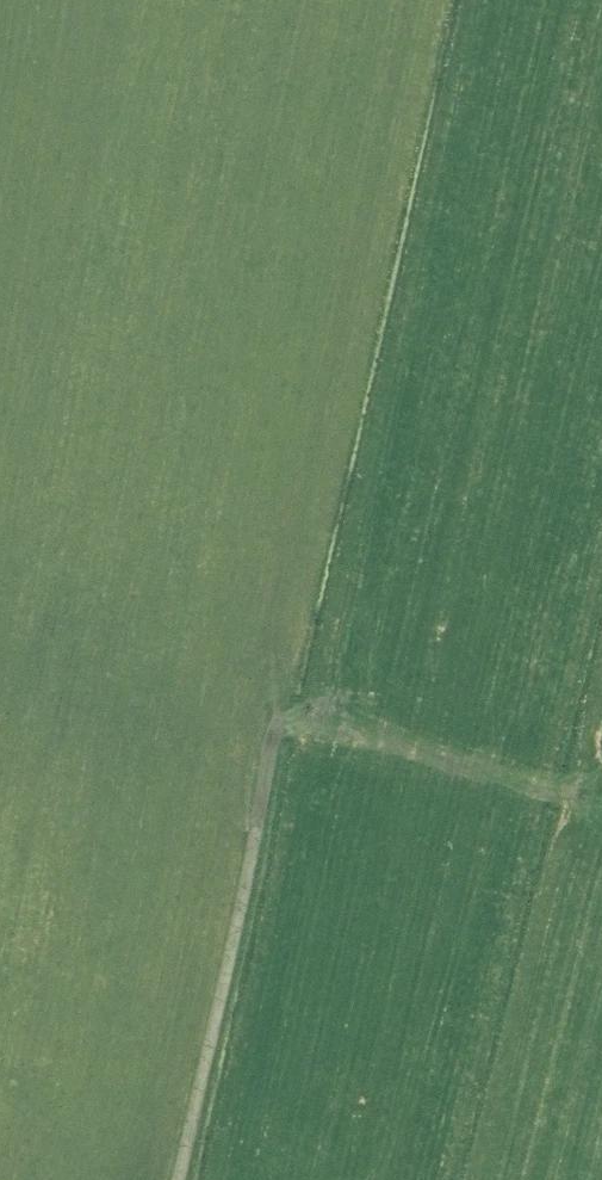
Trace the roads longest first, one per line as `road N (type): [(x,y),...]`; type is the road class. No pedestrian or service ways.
road 1 (track): [(172,1179),(274,735),(292,713)]

